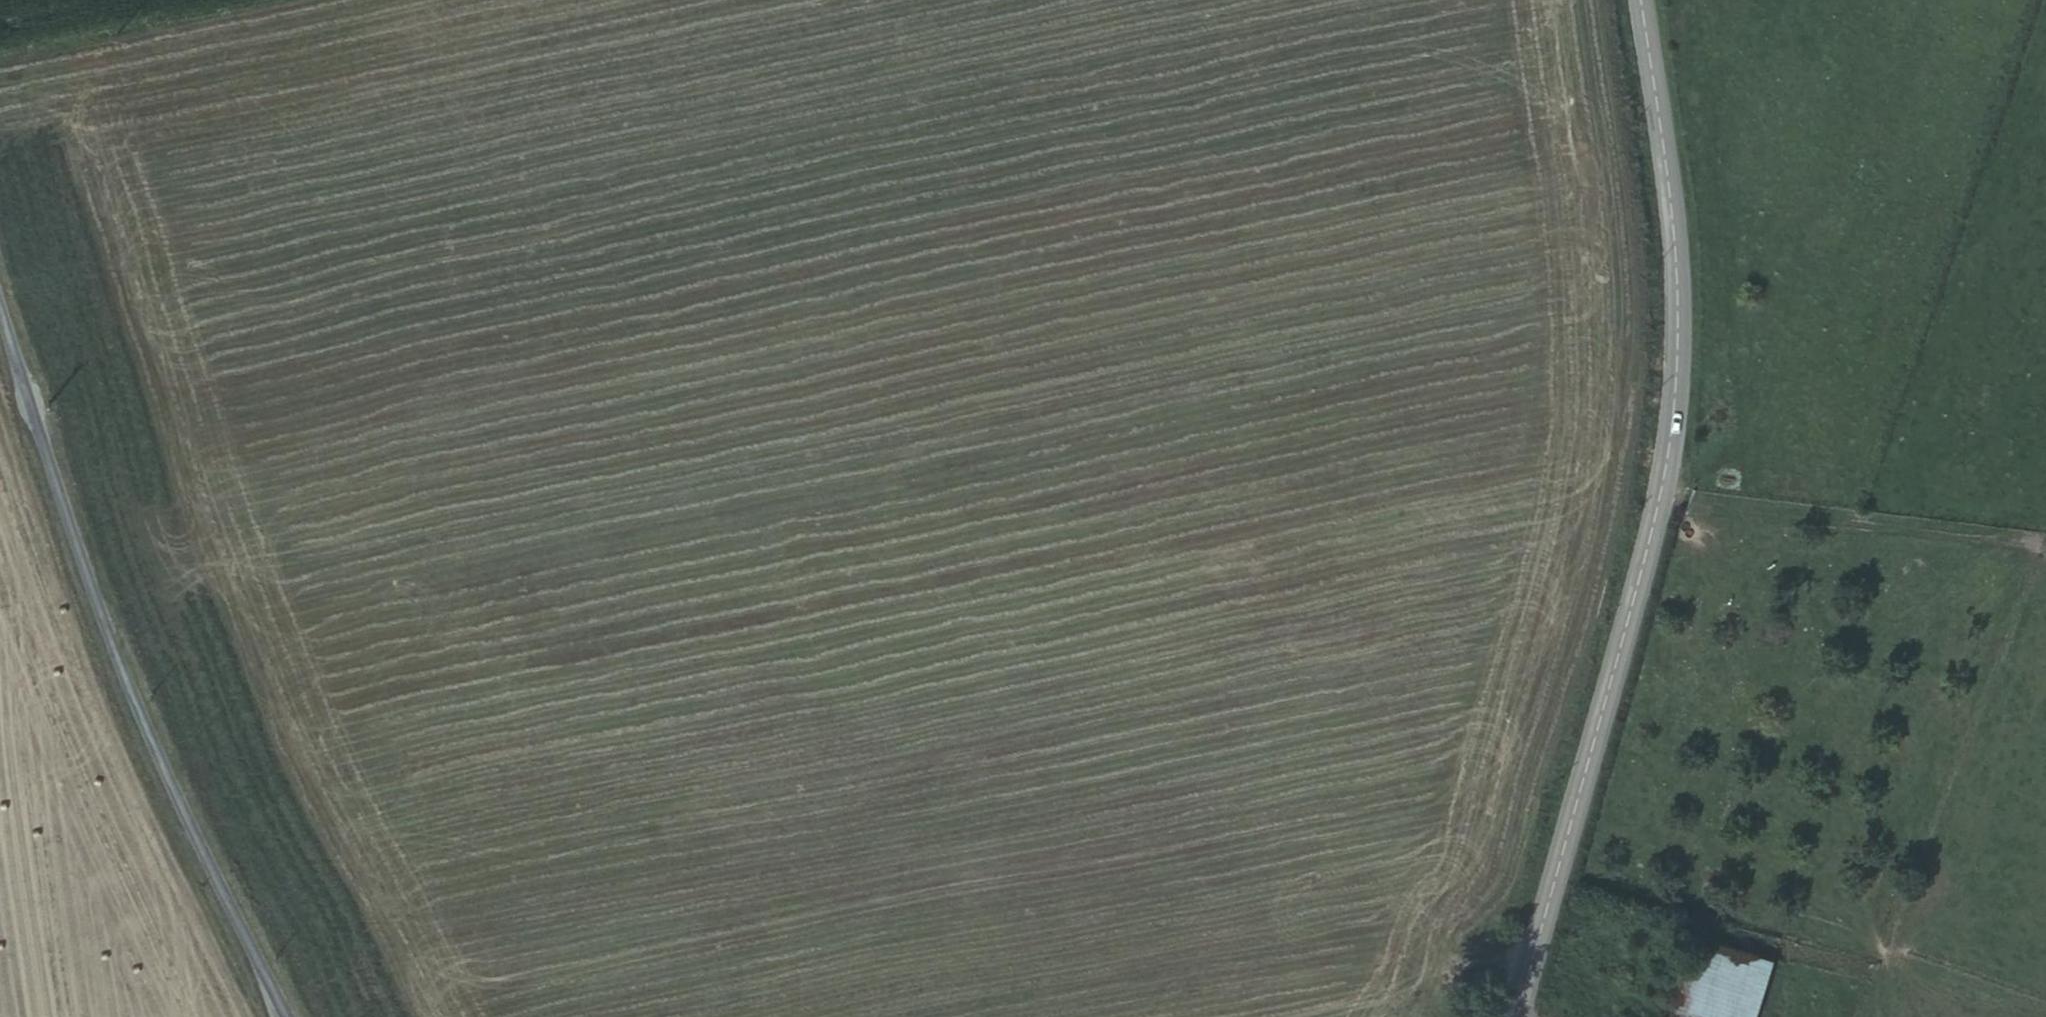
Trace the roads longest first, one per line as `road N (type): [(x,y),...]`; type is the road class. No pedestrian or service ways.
road 1 (tertiary): [(1518,1016),(1654,504),(1671,400),(1666,188),(1637,0)]
road 2 (unclassified): [(0,315),(183,826),(281,1016)]

